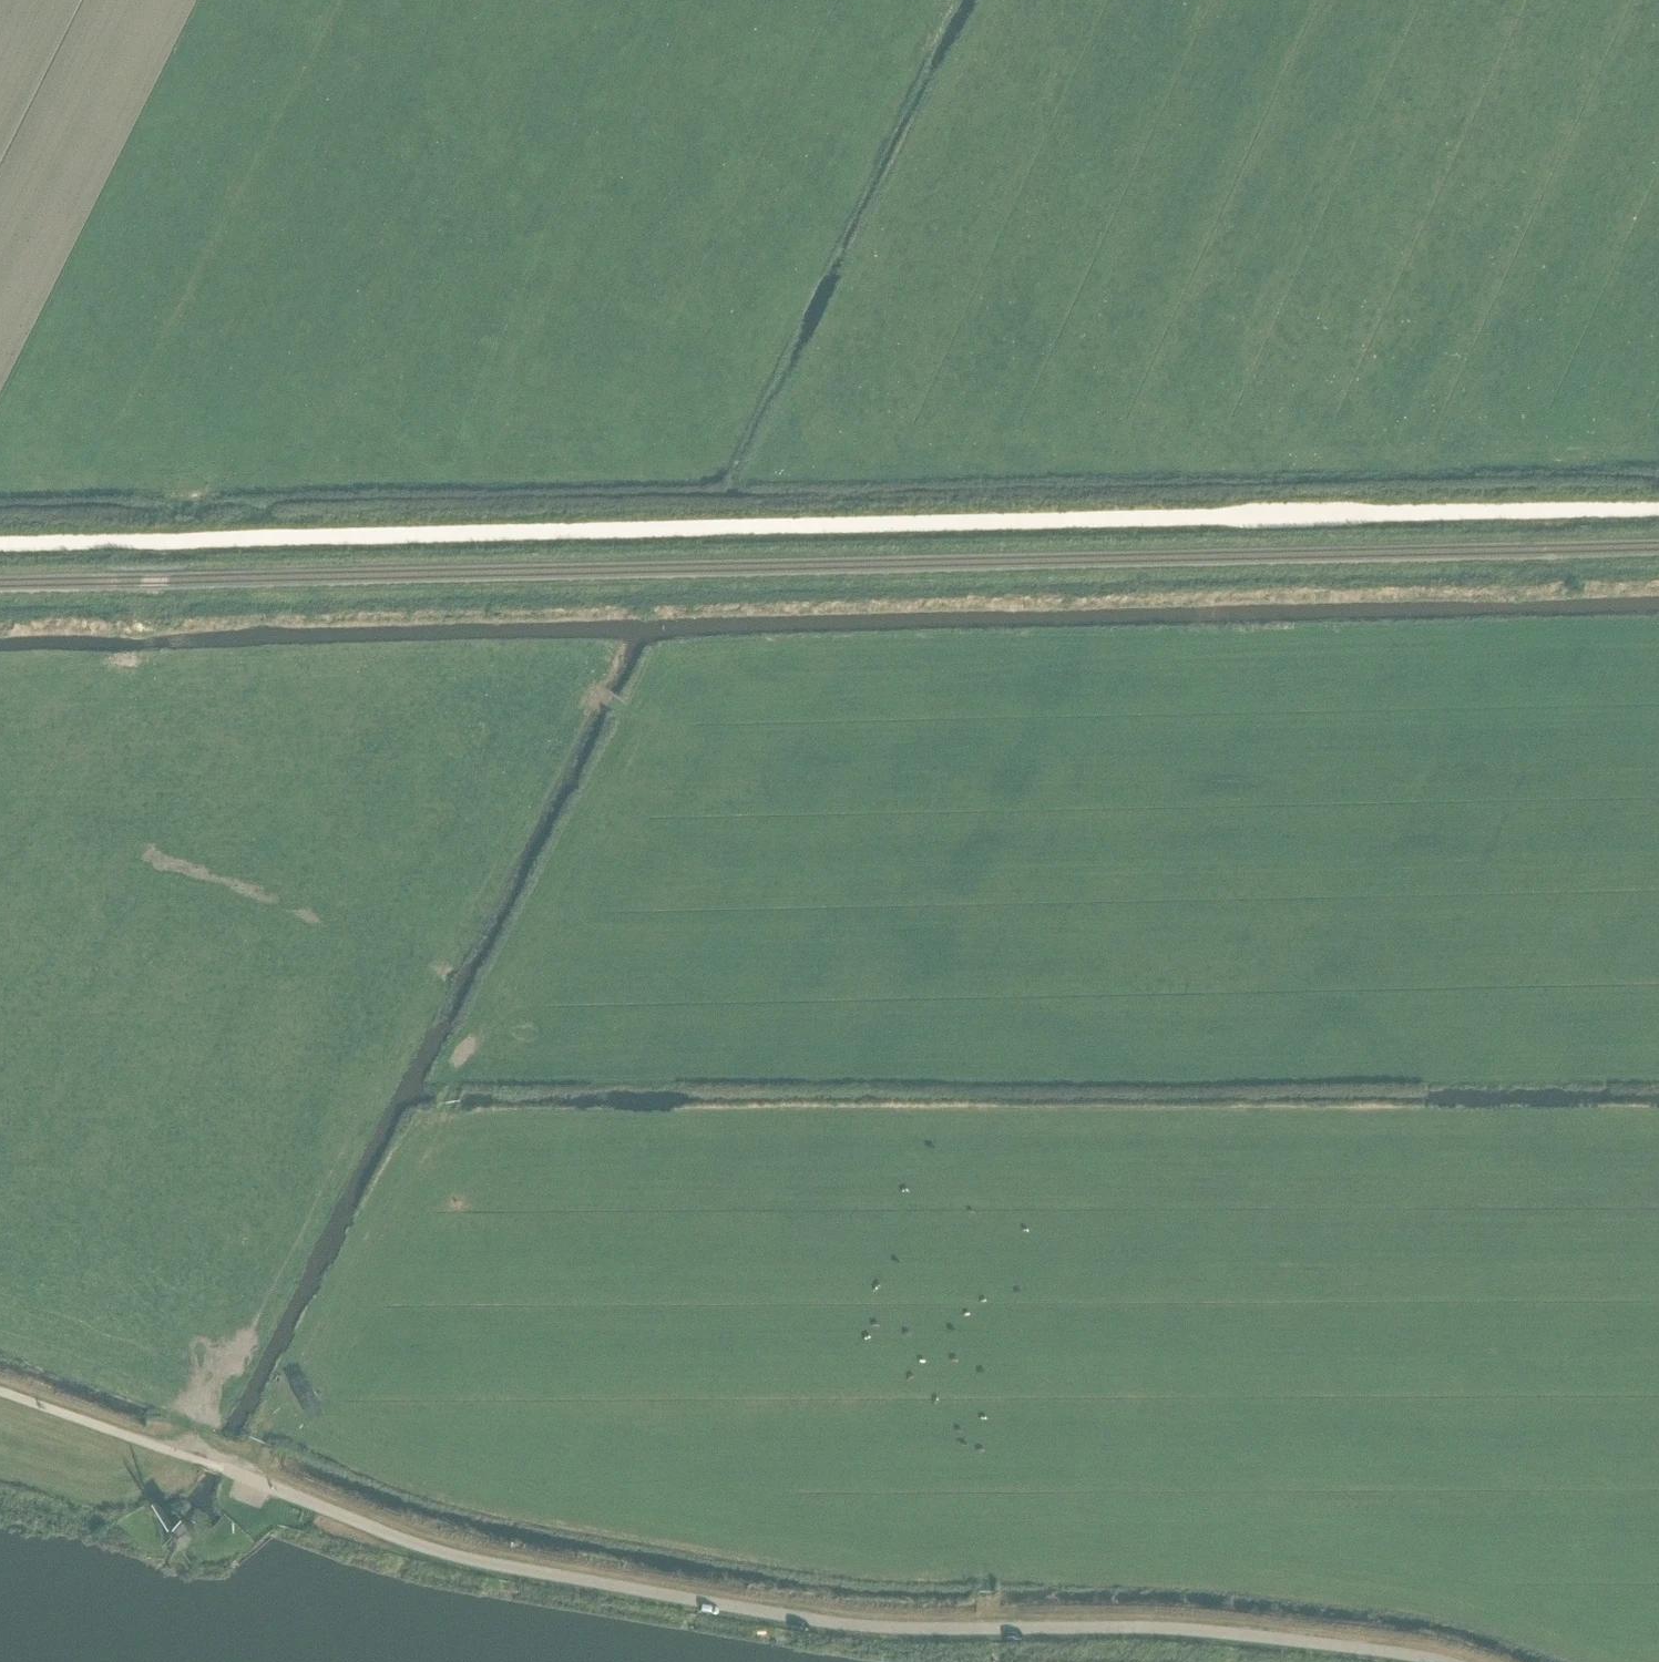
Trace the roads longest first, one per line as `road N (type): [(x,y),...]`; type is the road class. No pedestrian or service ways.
road 1 (unclassified): [(216,1465),(429,1550),(824,1623),(1178,1629),(1449,1661)]

